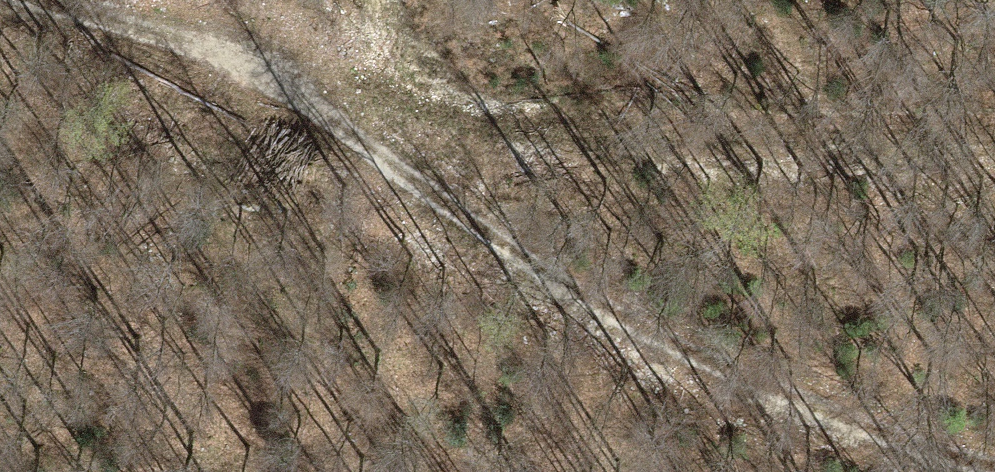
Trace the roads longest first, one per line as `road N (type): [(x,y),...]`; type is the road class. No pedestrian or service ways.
road 1 (track): [(11,0),(185,56),(249,89),(334,135),(703,378),(896,471)]
road 2 (track): [(994,137),(334,135)]

